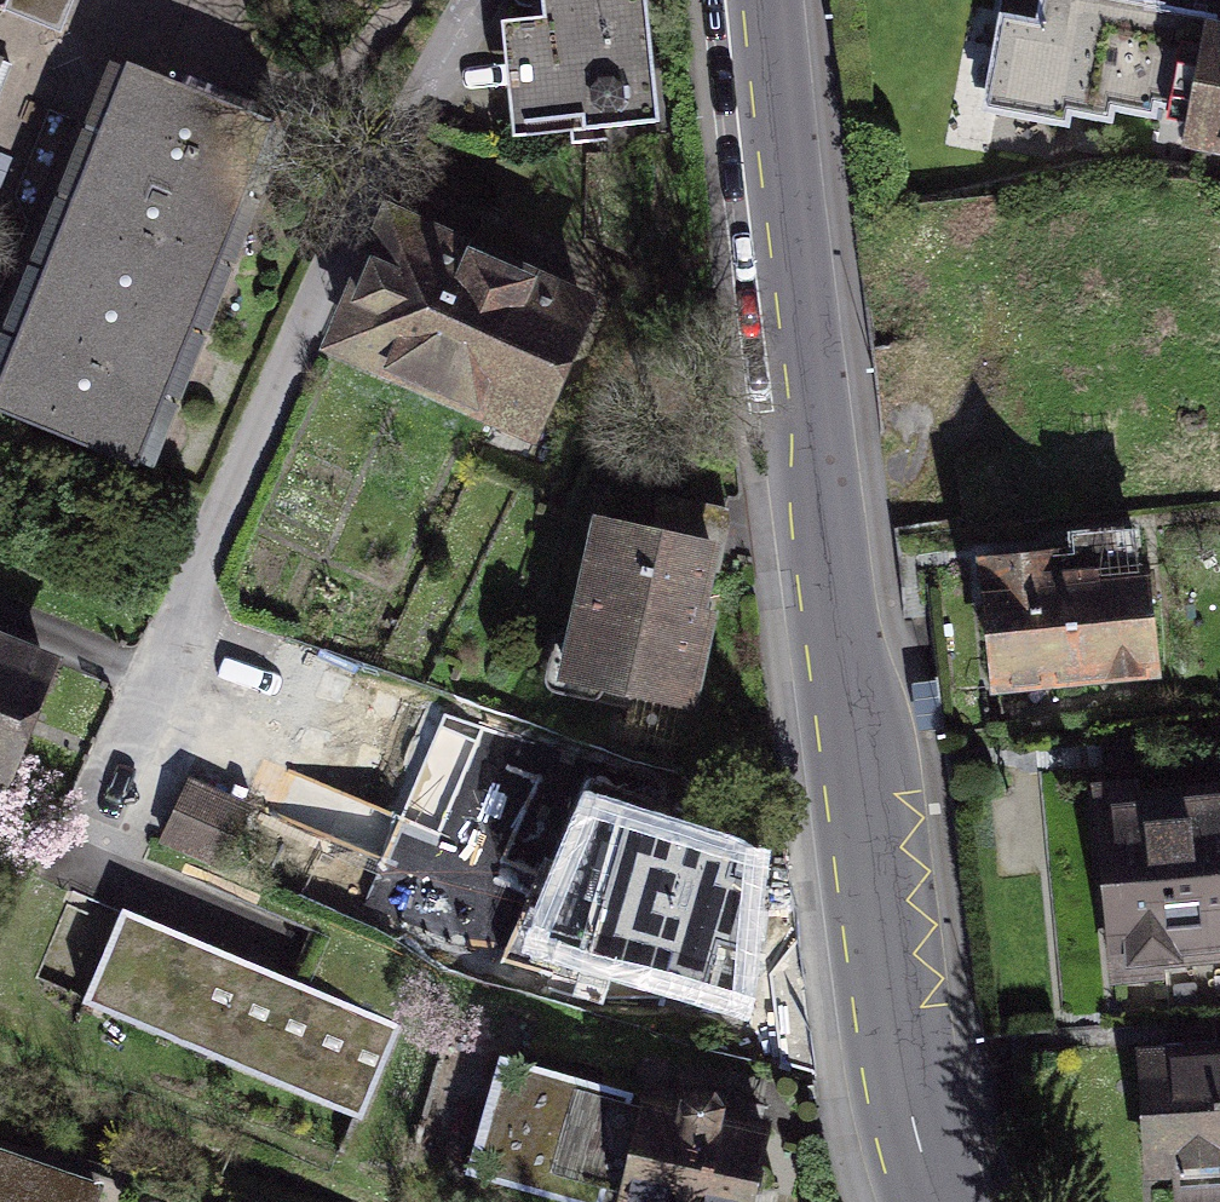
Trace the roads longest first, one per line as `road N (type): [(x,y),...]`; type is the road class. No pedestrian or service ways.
road 1 (residential): [(940,1201),(918,1144),(765,0)]
road 2 (residential): [(471,0),(288,365),(95,856)]

